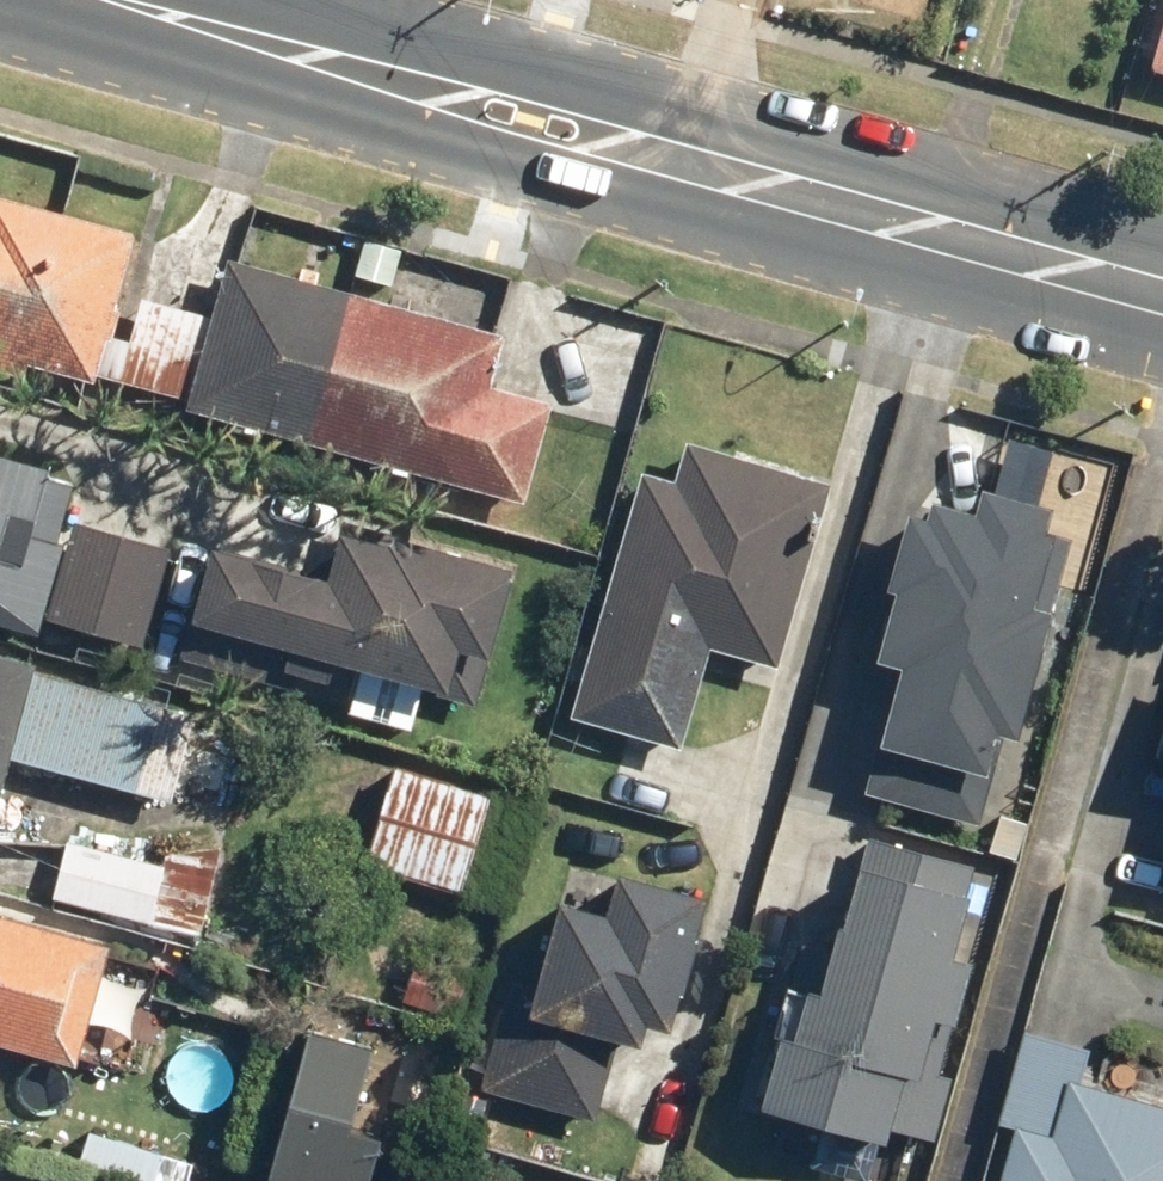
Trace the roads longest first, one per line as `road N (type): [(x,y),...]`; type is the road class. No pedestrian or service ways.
road 1 (secondary): [(693,164),(1162,299)]
road 2 (secondary): [(387,78),(462,39),(639,90),(693,164)]
road 3 (secondary): [(693,164),(614,194),(427,141),(387,78)]
road 4 (secondary): [(113,0),(387,78)]

